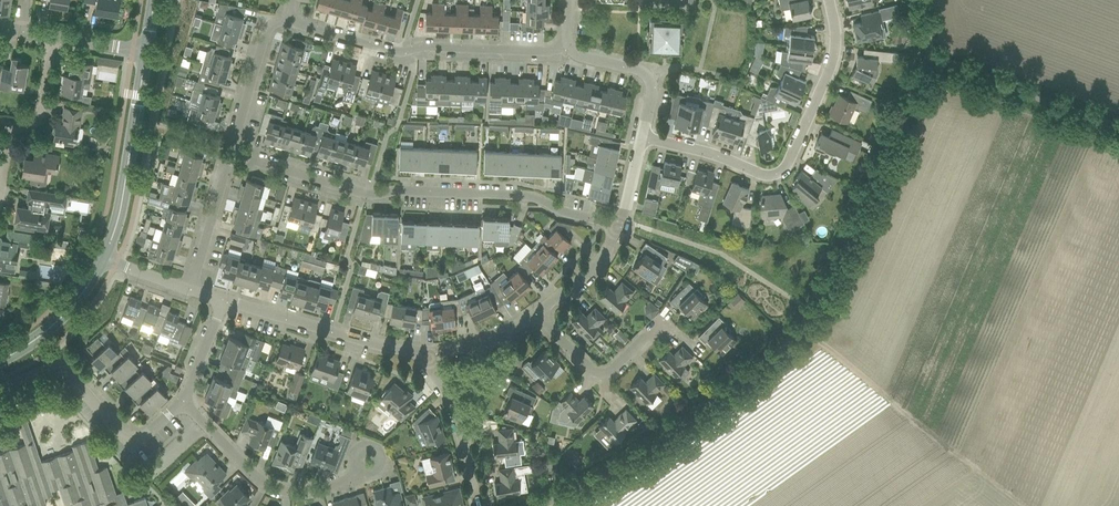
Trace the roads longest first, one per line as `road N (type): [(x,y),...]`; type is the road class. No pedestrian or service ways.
road 1 (unclassified): [(548,505),(693,418),(798,335),(929,66)]
road 2 (residential): [(618,227),(516,195),(365,196),(232,157)]
road 3 (residential): [(642,141),(757,176),(786,172),(832,61),(827,0)]
road 4 (residential): [(567,46),(388,53),(284,13)]
road 5 (residential): [(0,390),(59,365),(132,440),(182,401)]
road 6 (residential): [(360,471),(280,492),(246,471),(182,401)]
road 7 (tertiary): [(105,258),(145,51)]
road 8 (residential): [(224,302),(427,352)]
road 9 (unclassified): [(1118,128),(960,67),(929,66)]
road 10 (unclassified): [(0,196),(4,151),(44,101),(52,38)]
road 11 (residential): [(661,327),(612,372),(599,375),(536,315)]
road 12 (residential): [(232,157),(266,36),(284,13)]
road 13 (tertiary): [(0,359),(71,307),(105,258)]
road 14 (residential): [(642,141),(646,80),(567,46)]
road 15 (residential): [(188,290),(232,157)]
road 16 (residential): [(463,439),(479,435),(510,350),(504,335)]
road 17 (residential): [(536,315),(601,258),(618,227)]

